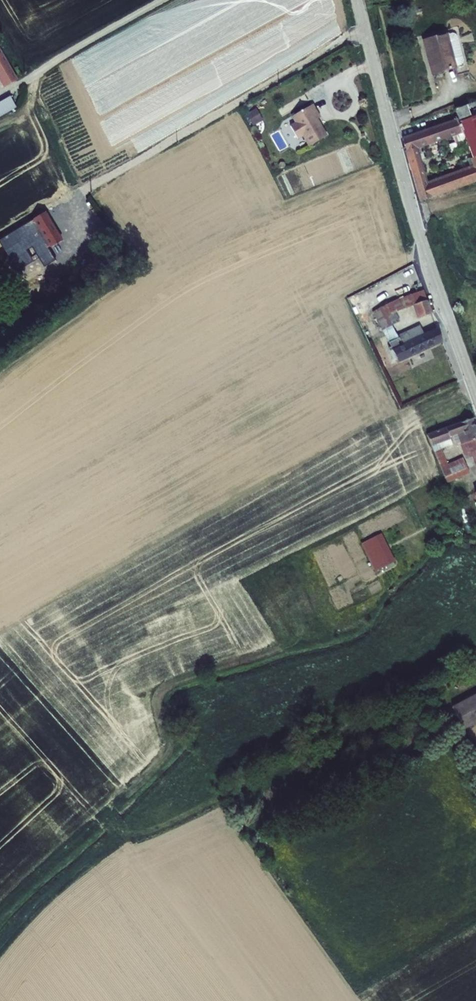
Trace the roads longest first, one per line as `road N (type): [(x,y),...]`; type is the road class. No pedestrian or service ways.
road 1 (tertiary): [(357,0),(406,194),(475,397)]

